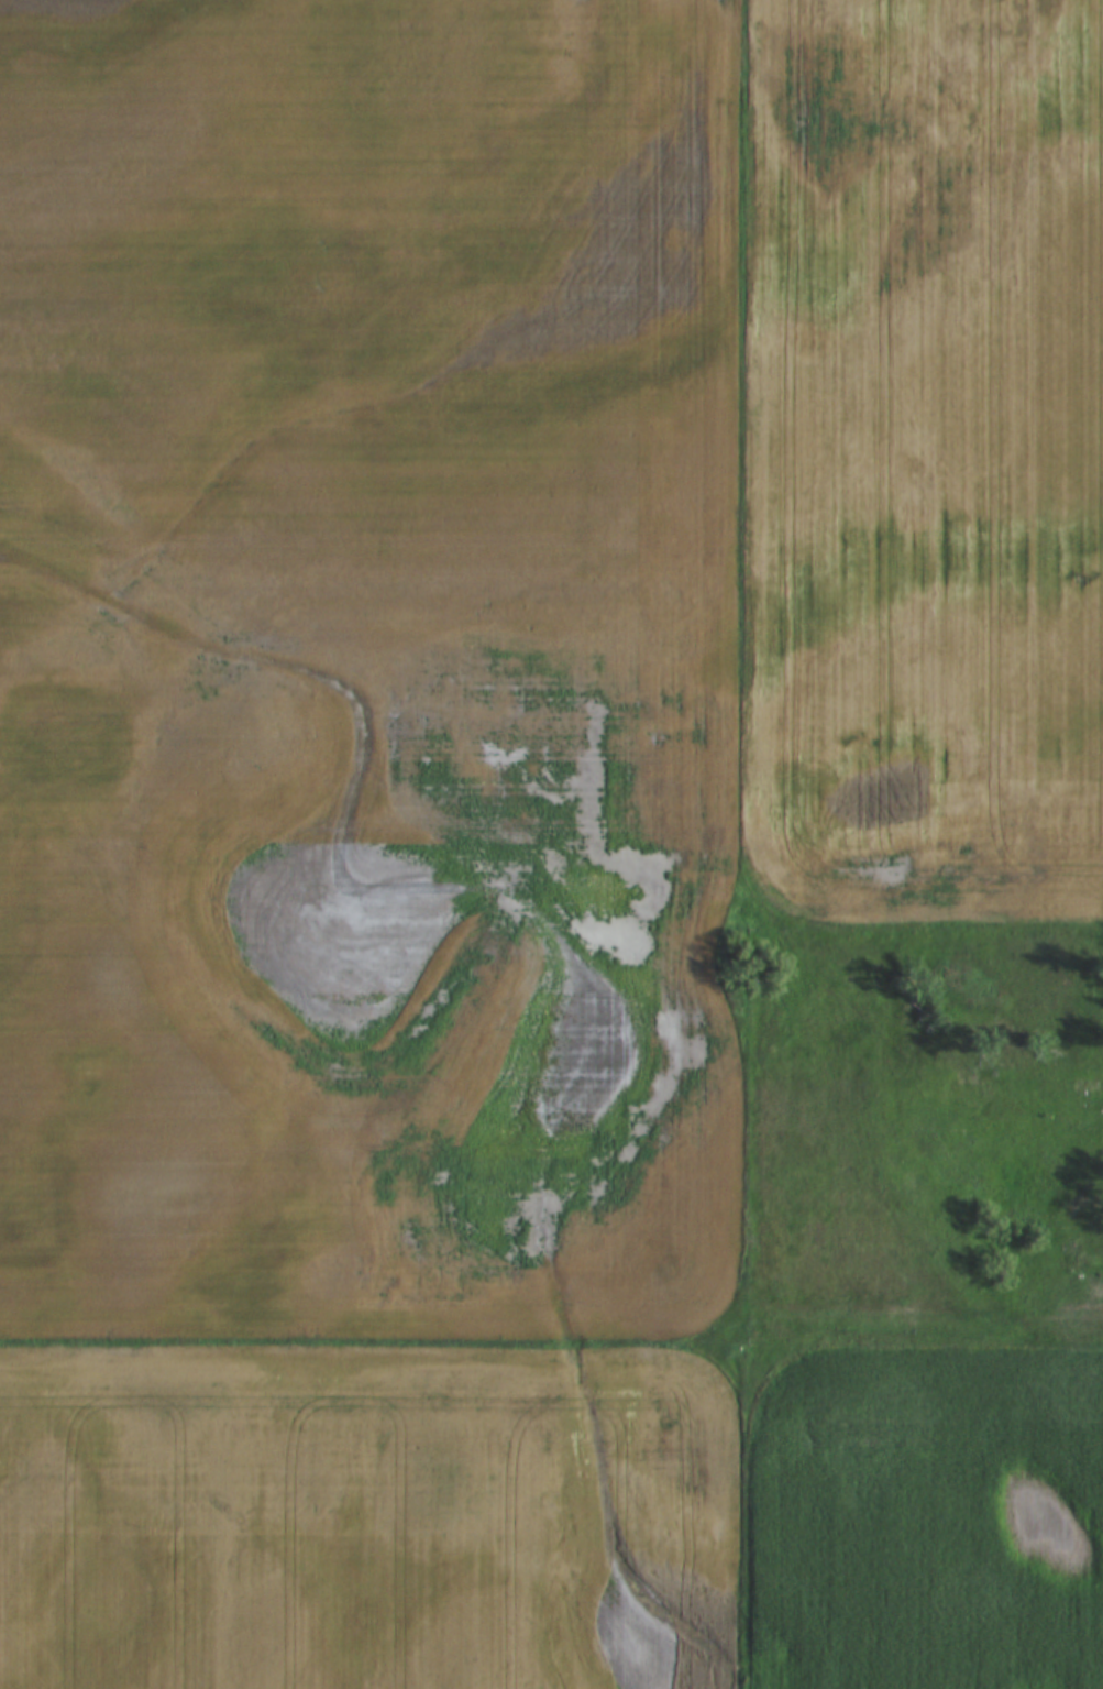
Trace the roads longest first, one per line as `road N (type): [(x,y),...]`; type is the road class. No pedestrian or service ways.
road 1 (track): [(1102,1071),(1065,1066),(1021,1084),(990,1085),(914,1070),(891,1054),(746,886),(737,855),(737,0)]

